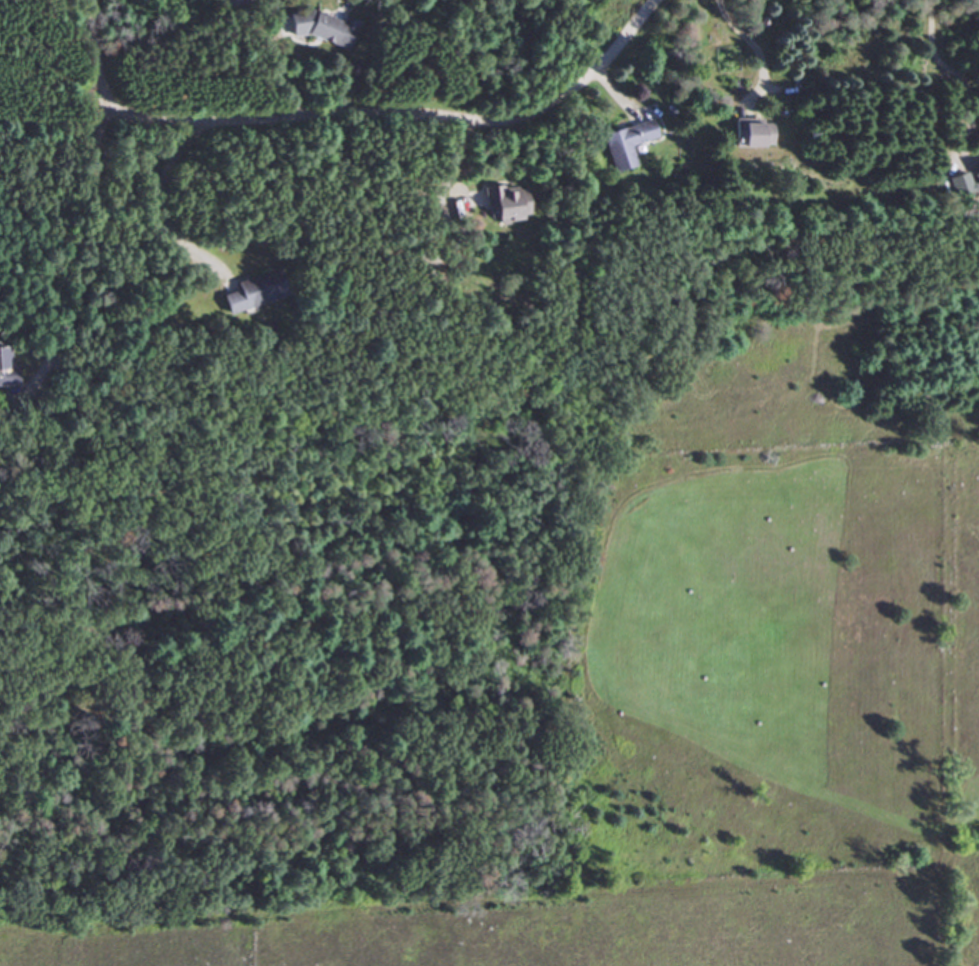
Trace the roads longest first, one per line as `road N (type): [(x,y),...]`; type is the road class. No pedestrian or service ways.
road 1 (residential): [(93,0),(101,80),(115,101),(144,111),(269,120),(385,104),(526,118),(574,87),(650,0)]

